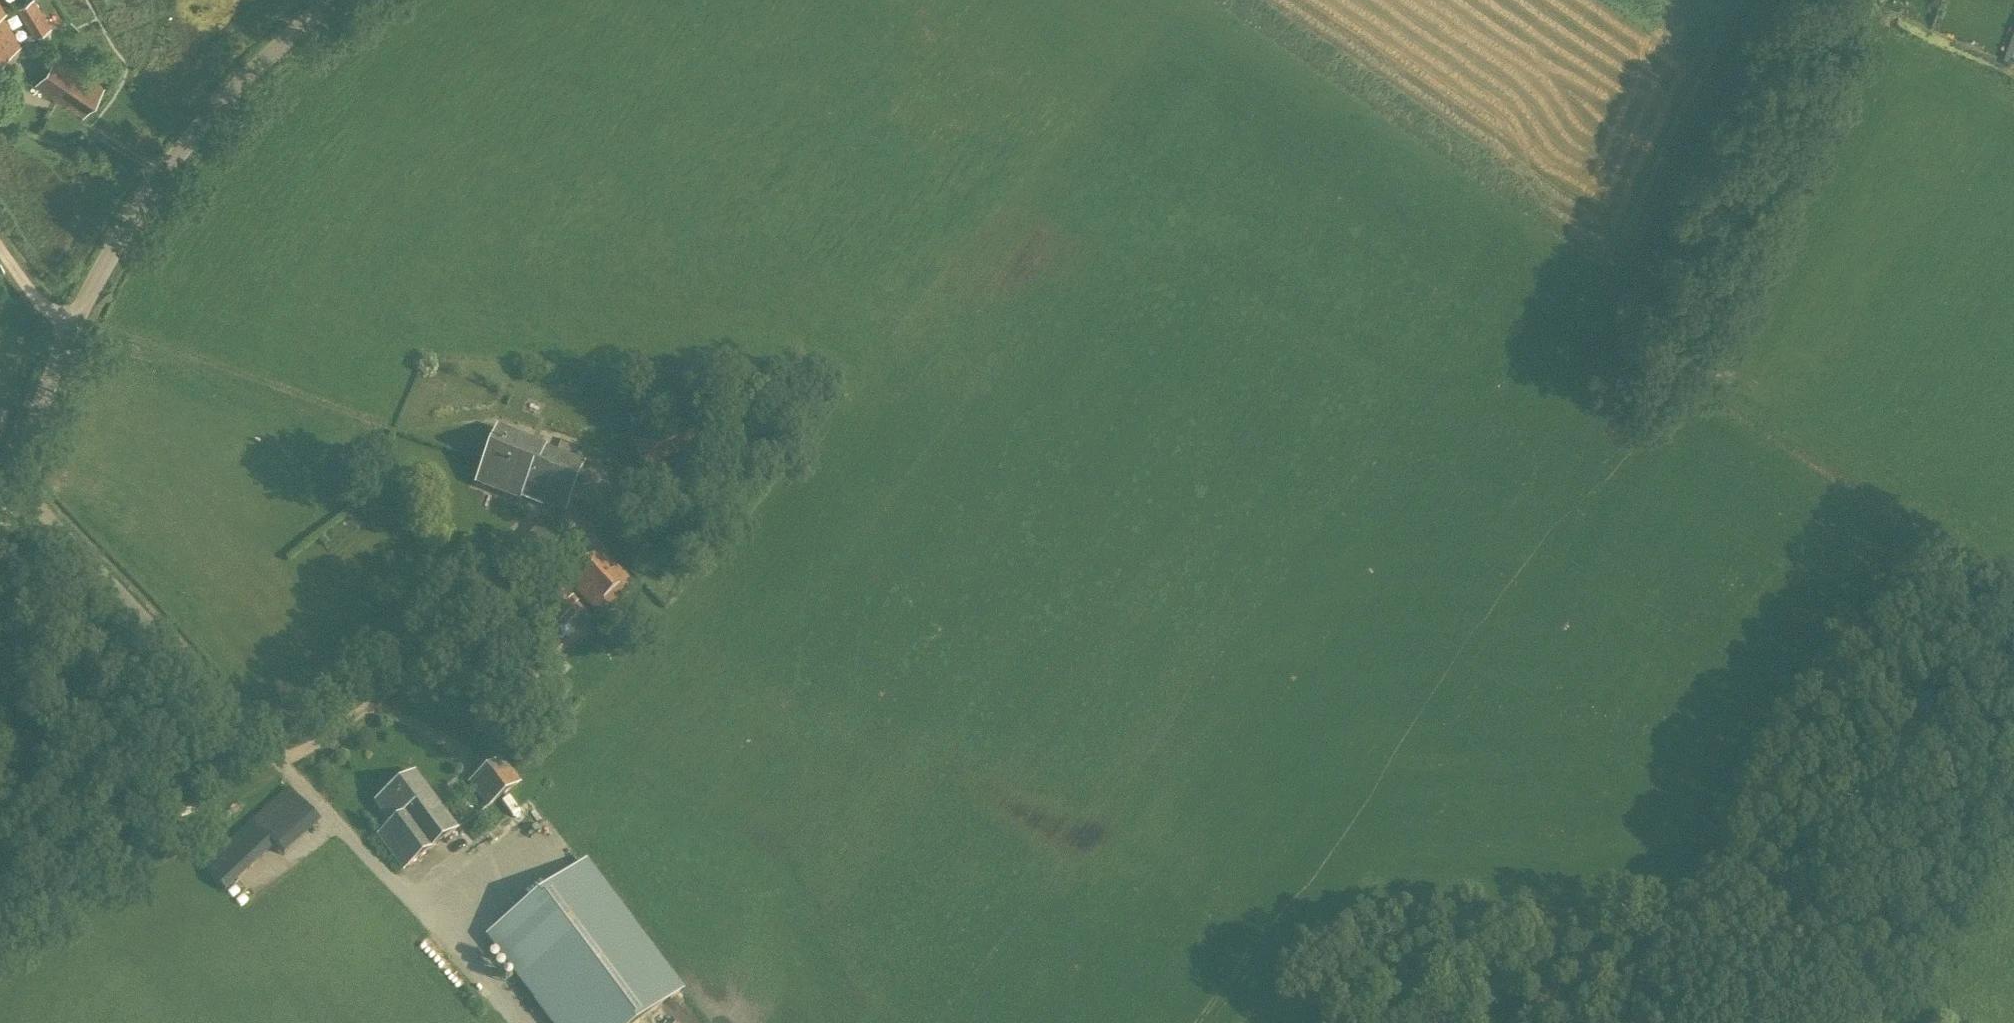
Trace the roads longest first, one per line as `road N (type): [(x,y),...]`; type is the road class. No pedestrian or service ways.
road 1 (unclassified): [(0,513),(67,330),(125,224),(240,84),(331,0)]

